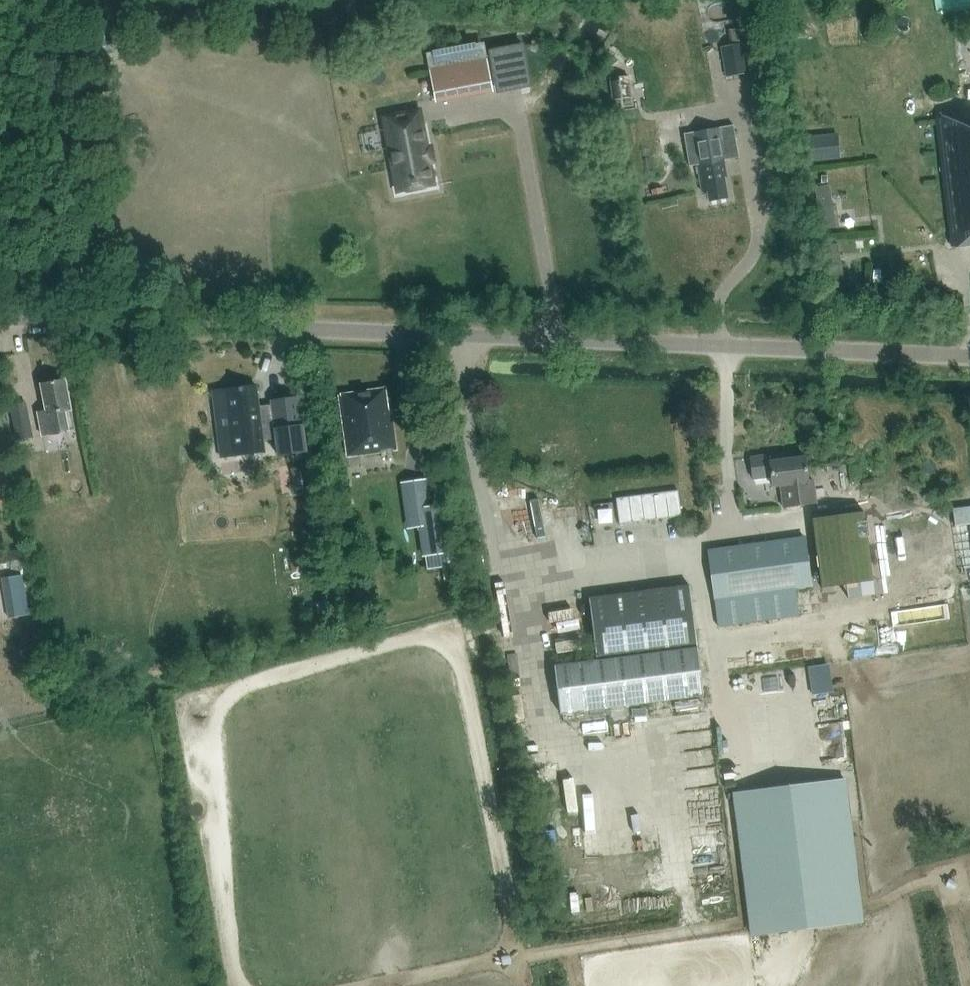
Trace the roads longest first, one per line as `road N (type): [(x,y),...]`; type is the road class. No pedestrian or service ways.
road 1 (unclassified): [(0,321),(969,355)]

